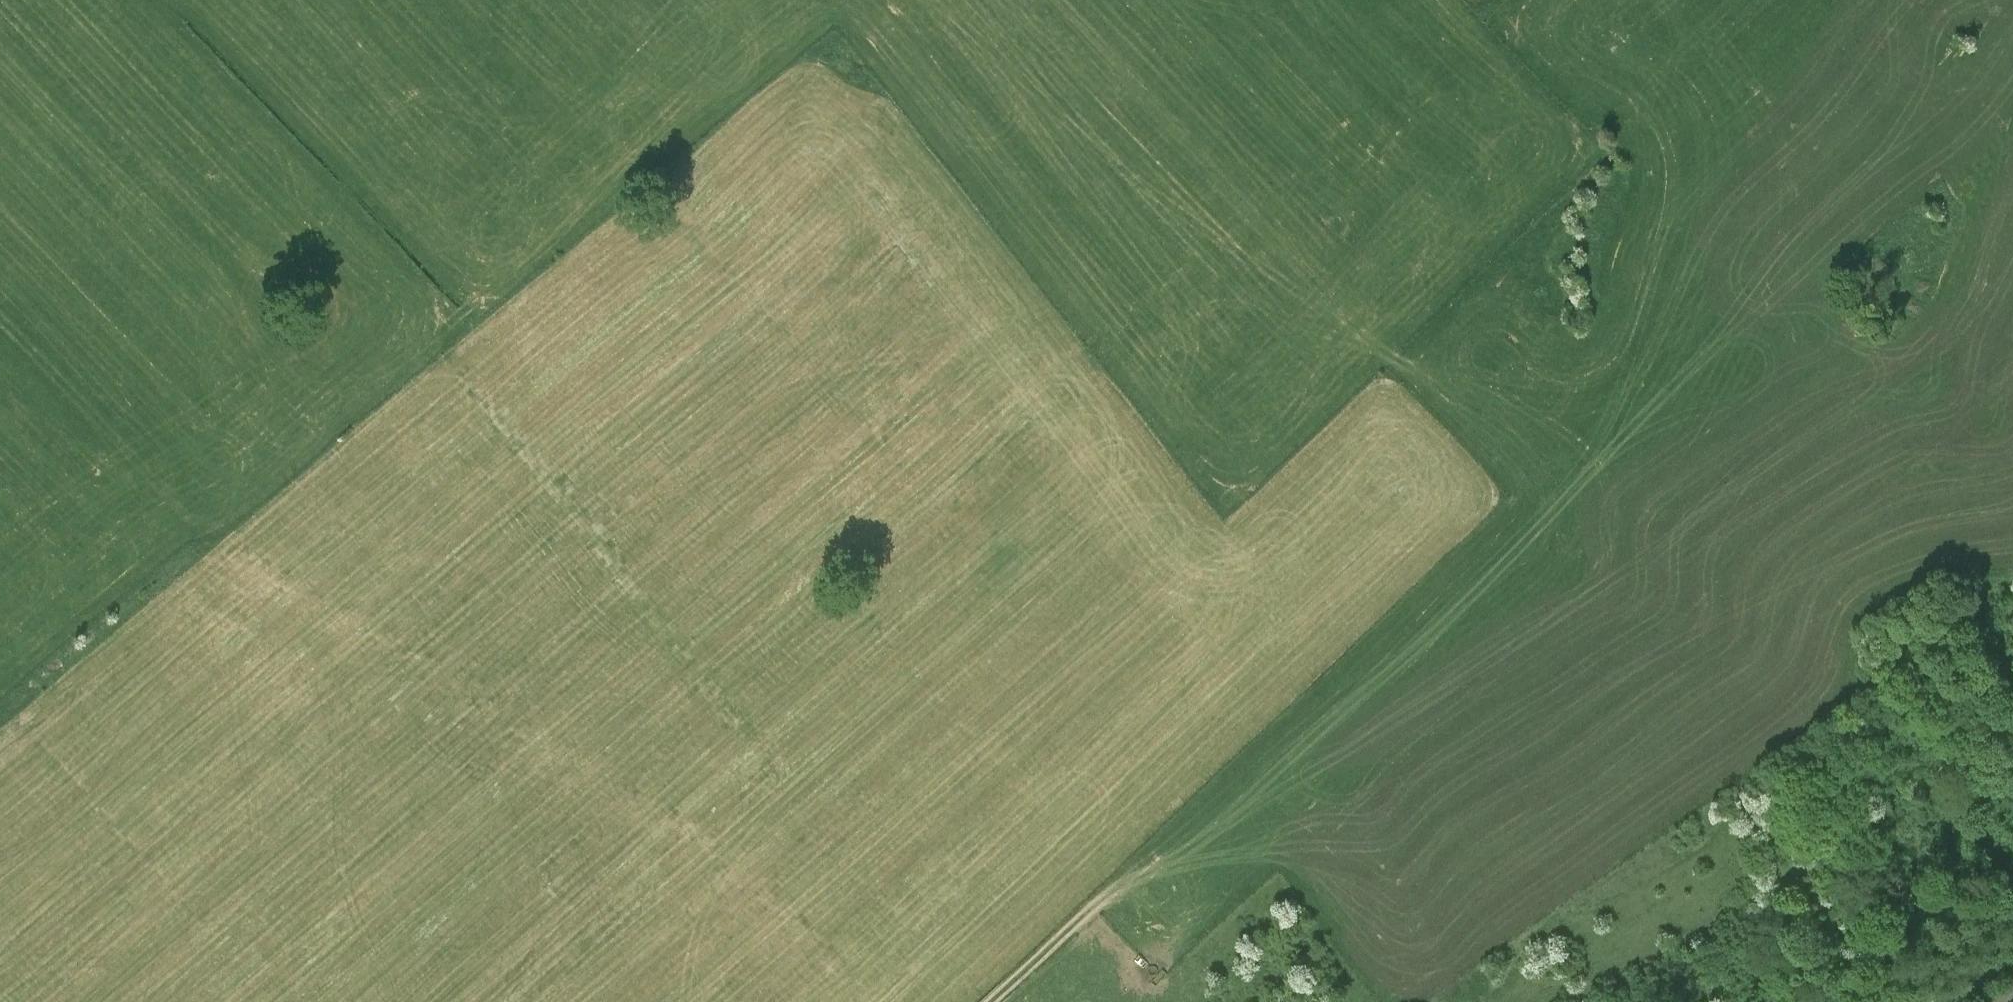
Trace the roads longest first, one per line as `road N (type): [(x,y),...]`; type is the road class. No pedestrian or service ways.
road 1 (track): [(984,1001),(1072,917)]

